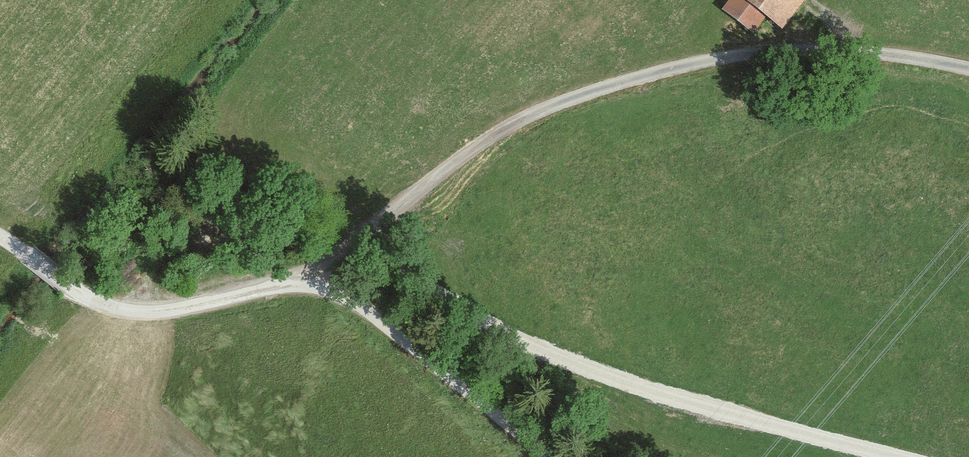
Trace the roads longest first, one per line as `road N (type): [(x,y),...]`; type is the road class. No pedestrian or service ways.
road 1 (track): [(968,69),(833,49),(765,53),(670,68),(550,105),(474,145),(307,284)]
road 2 (unclassified): [(551,456),(377,318),(329,290),(287,284),(178,308),(114,307),(0,236)]
road 3 (track): [(899,456),(602,376),(465,315),(383,219)]

